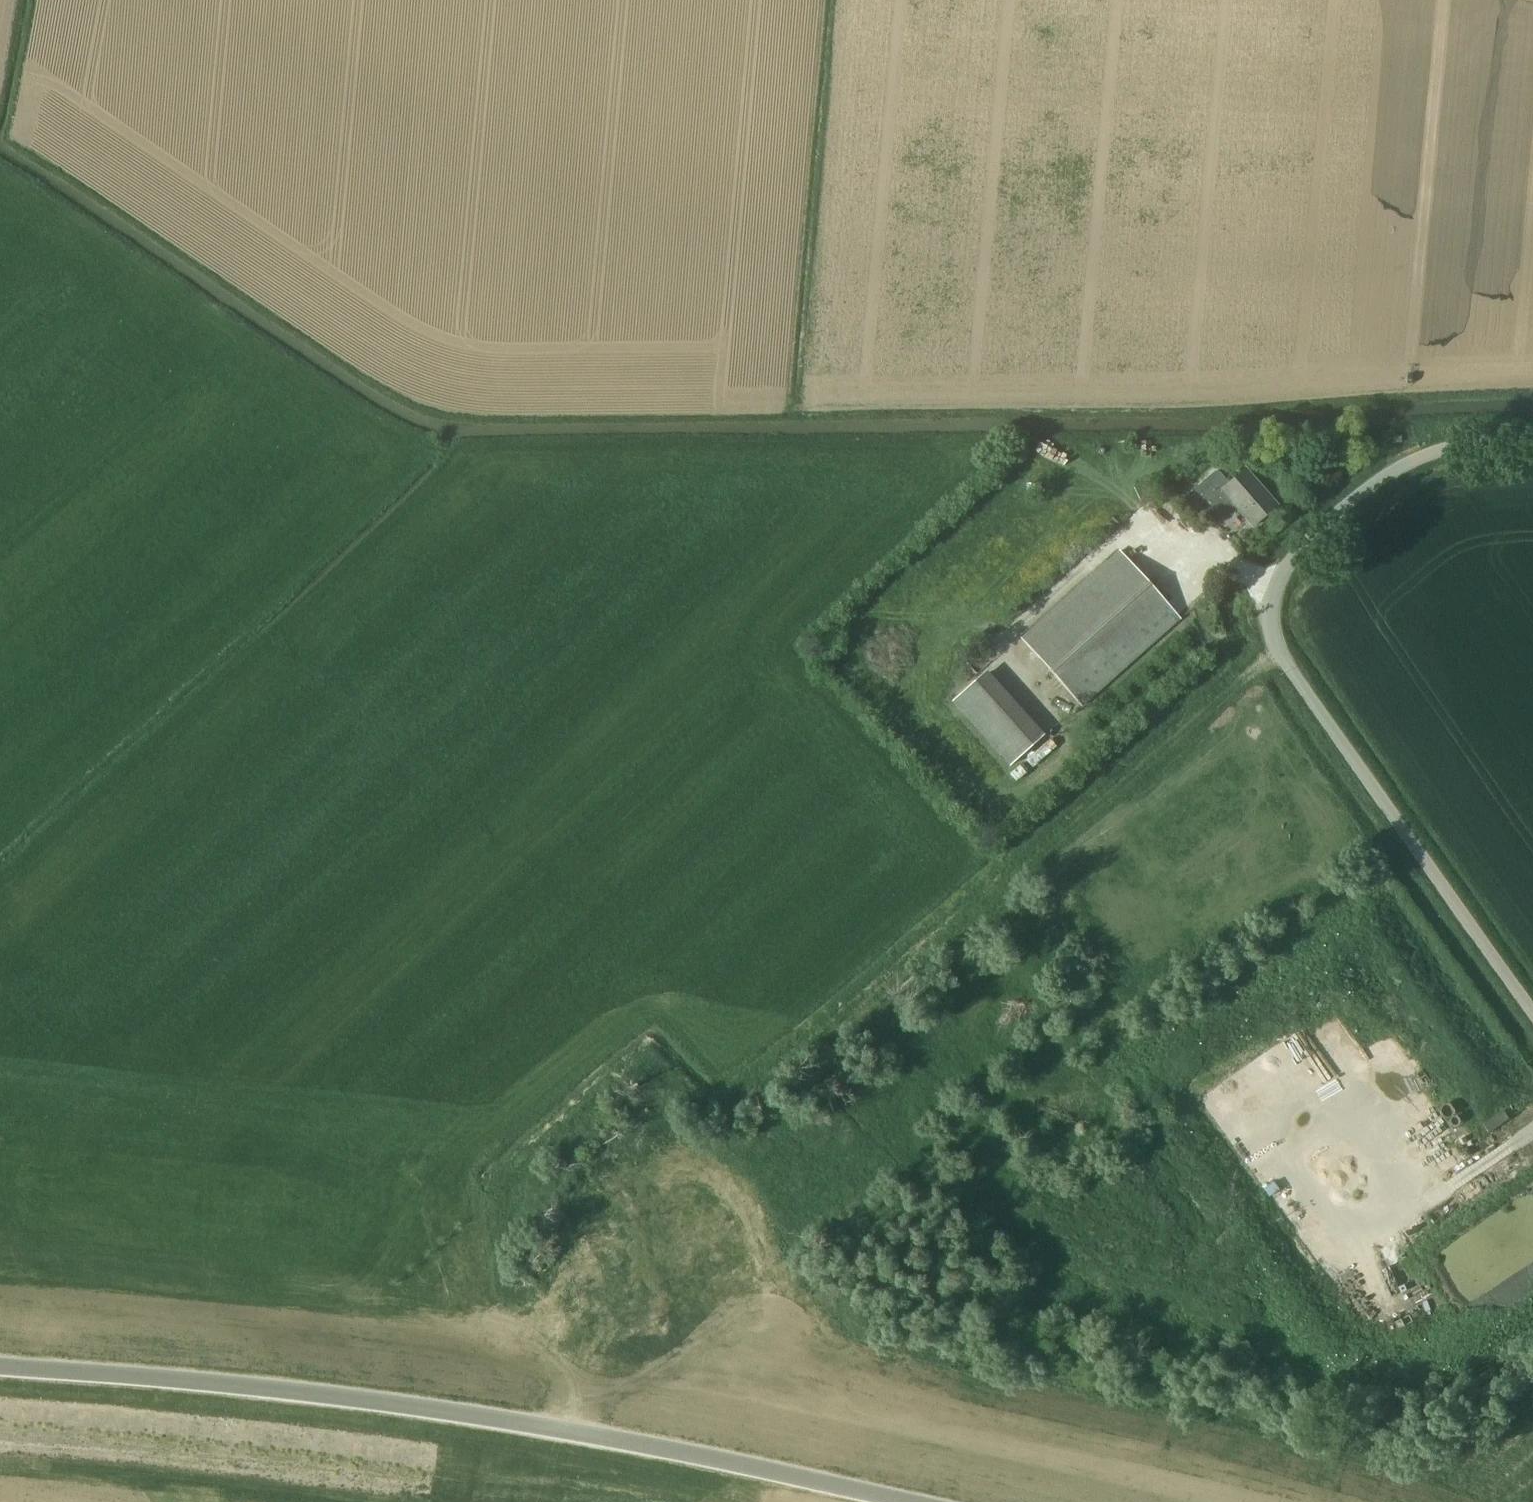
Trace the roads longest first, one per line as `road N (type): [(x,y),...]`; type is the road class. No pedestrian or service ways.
road 1 (unclassified): [(913,1501),(570,1430),(254,1389),(0,1366)]
road 2 (unclassified): [(1532,1011),(1363,759),(1283,659),(1269,626),(1287,566),(1395,467),(1447,448),(1532,439)]
road 3 (track): [(0,1449),(435,1501)]

